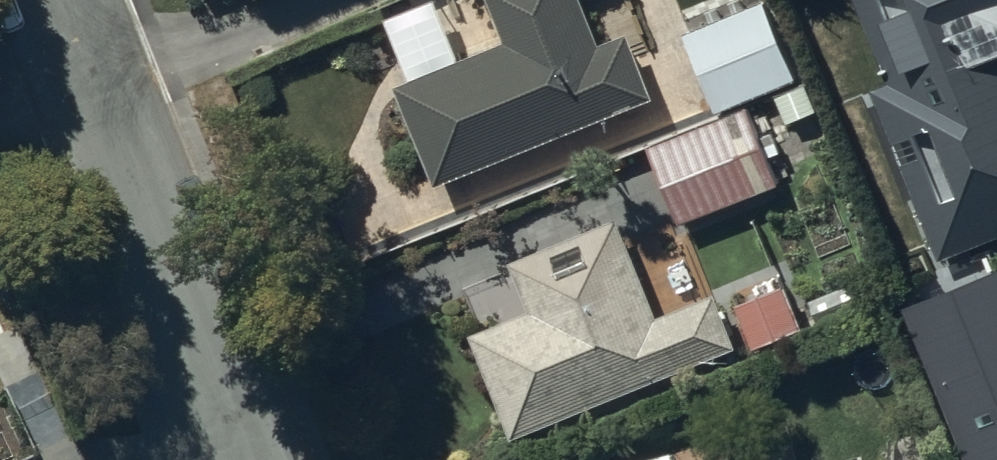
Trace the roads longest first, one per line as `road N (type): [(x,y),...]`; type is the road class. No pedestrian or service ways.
road 1 (residential): [(88,86),(250,459)]

